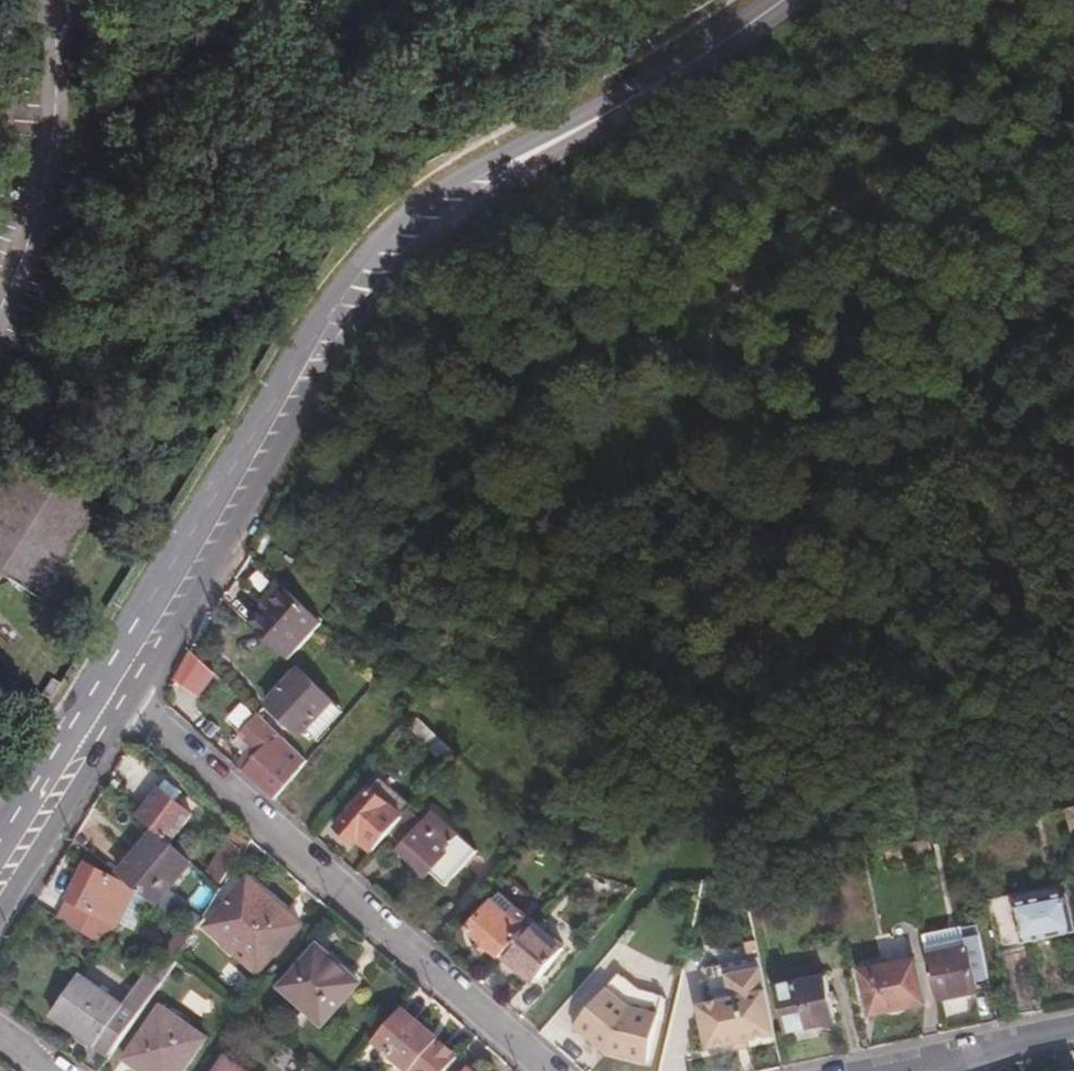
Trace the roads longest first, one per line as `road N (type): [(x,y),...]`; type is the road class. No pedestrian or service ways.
road 1 (track): [(1073,21),(1026,69),(748,266),(712,324),(710,366),(752,432),(821,475),(920,470),(973,455),(1073,401)]
road 2 (secondary): [(672,76),(455,182),(409,210),(375,246),(332,294),(68,715)]
road 3 (secondary): [(130,704),(343,344),(386,287),(473,206),(672,76)]
road 4 (track): [(514,1044),(664,859),(743,851),(844,817),(1073,772)]
road 5 (residential): [(544,1070),(130,704)]
road 6 (secondary): [(0,917),(130,704)]
road 7 (track): [(1073,298),(973,455)]
road 8 (secondary): [(68,715),(0,830)]
road 9 (secondary): [(672,76),(779,0)]
road 10 (residential): [(1073,1038),(955,1067)]

